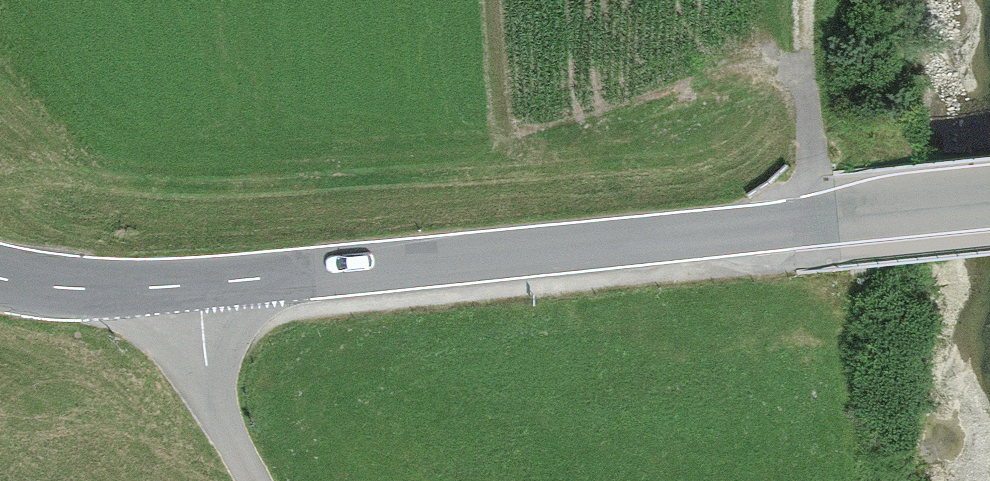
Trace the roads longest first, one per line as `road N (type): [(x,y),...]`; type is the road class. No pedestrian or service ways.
road 1 (tertiary): [(0,280),(73,288),(196,285),(989,205)]
road 2 (track): [(791,225),(809,136),(817,0)]
road 3 (track): [(196,285),(218,408),(254,480)]

